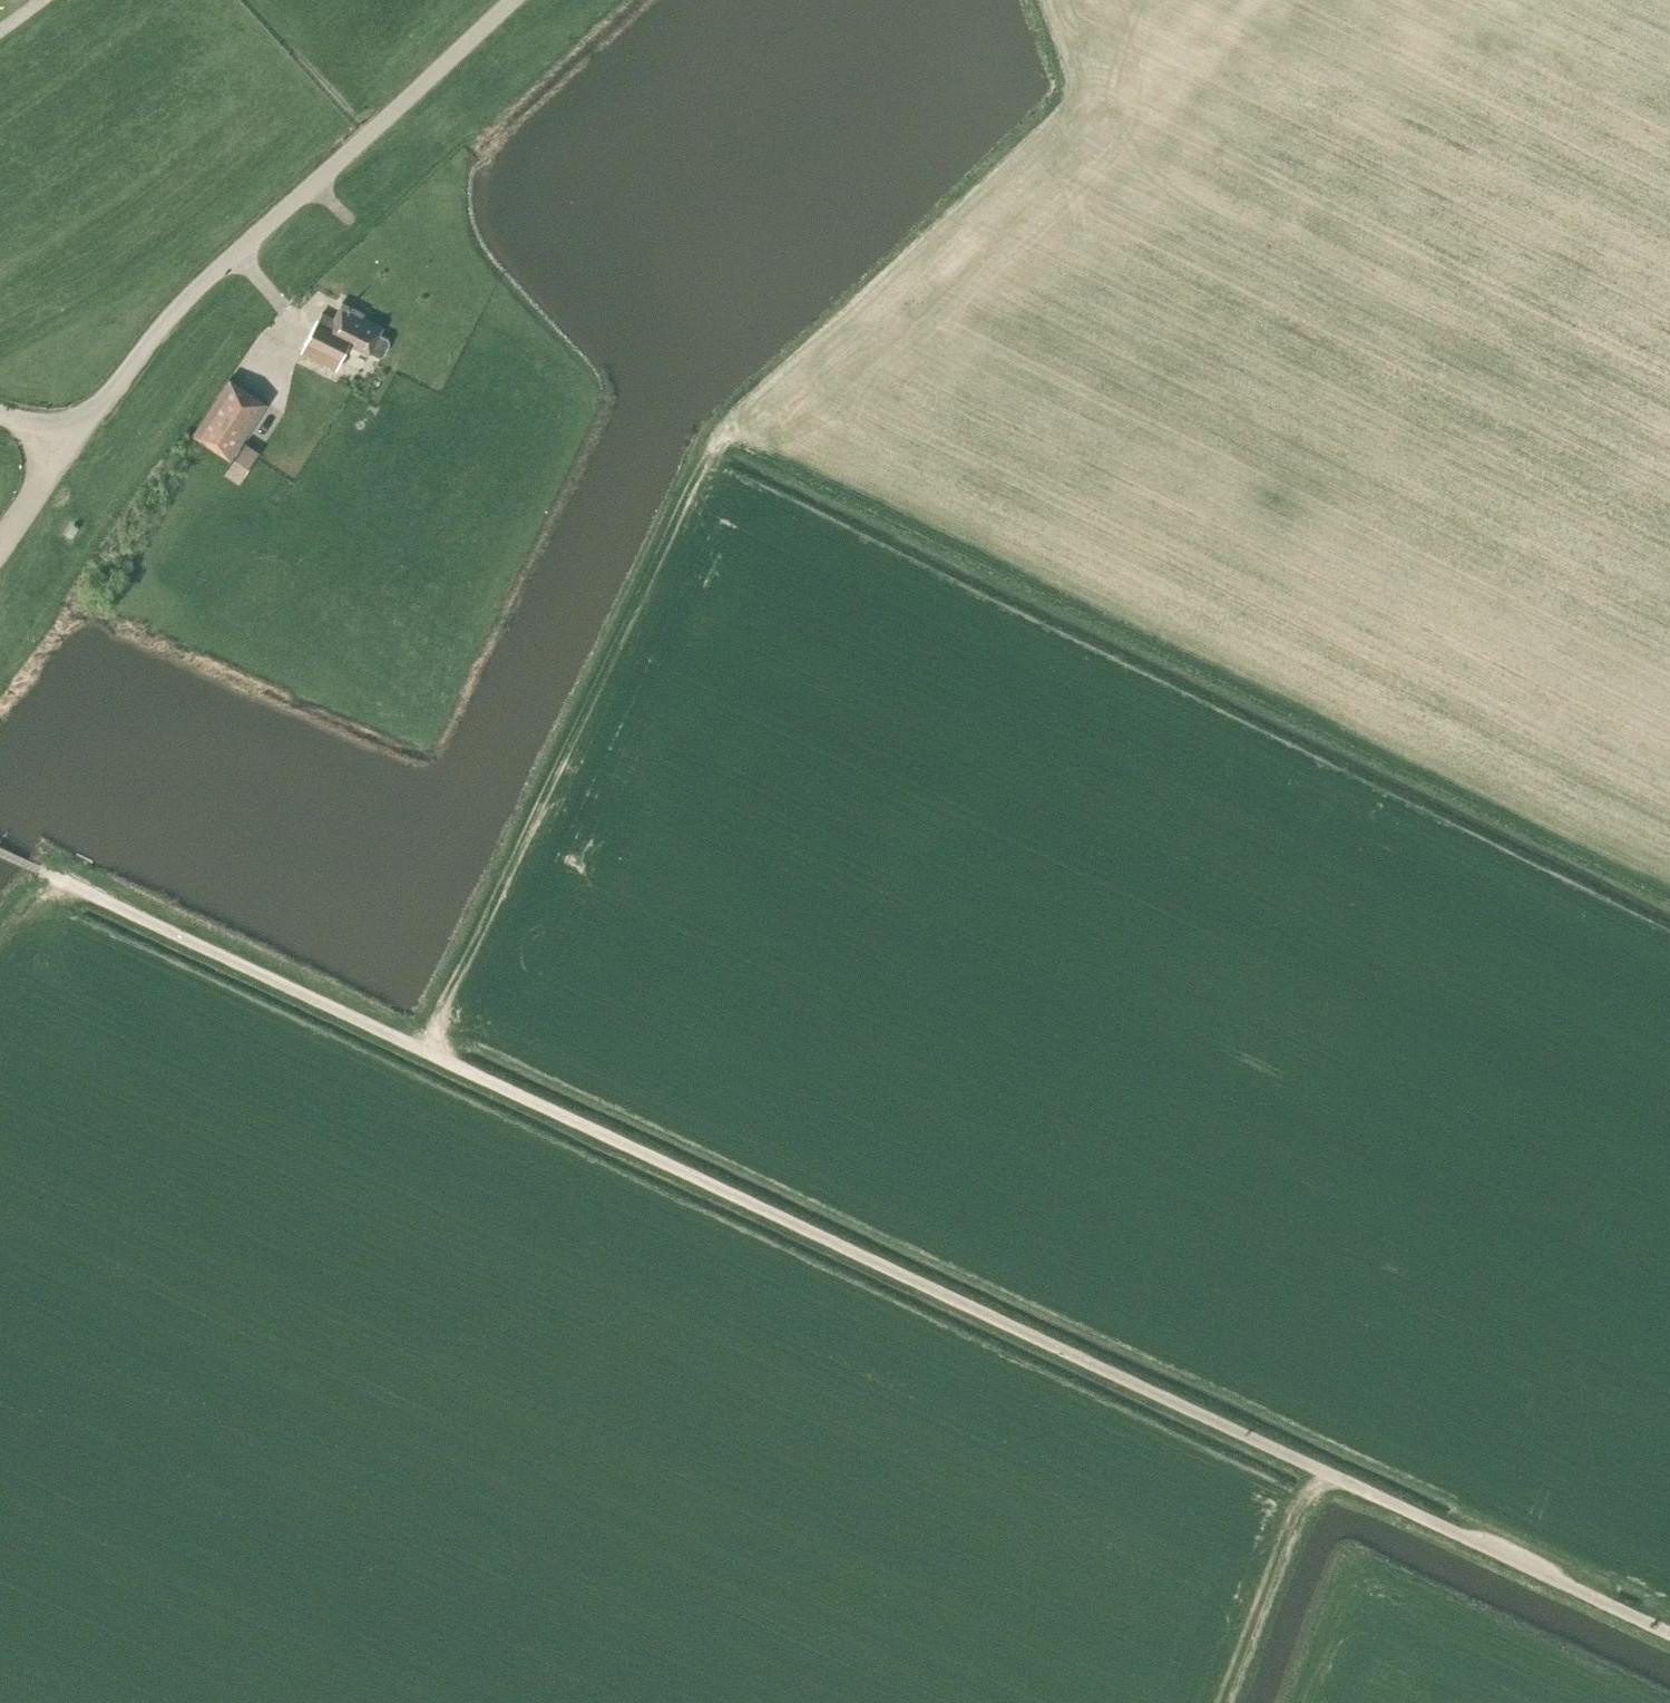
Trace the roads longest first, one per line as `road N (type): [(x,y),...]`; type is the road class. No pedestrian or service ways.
road 1 (unclassified): [(1669,1633),(47,873)]
road 2 (unclassified): [(0,412),(74,441),(184,297),(507,0)]

